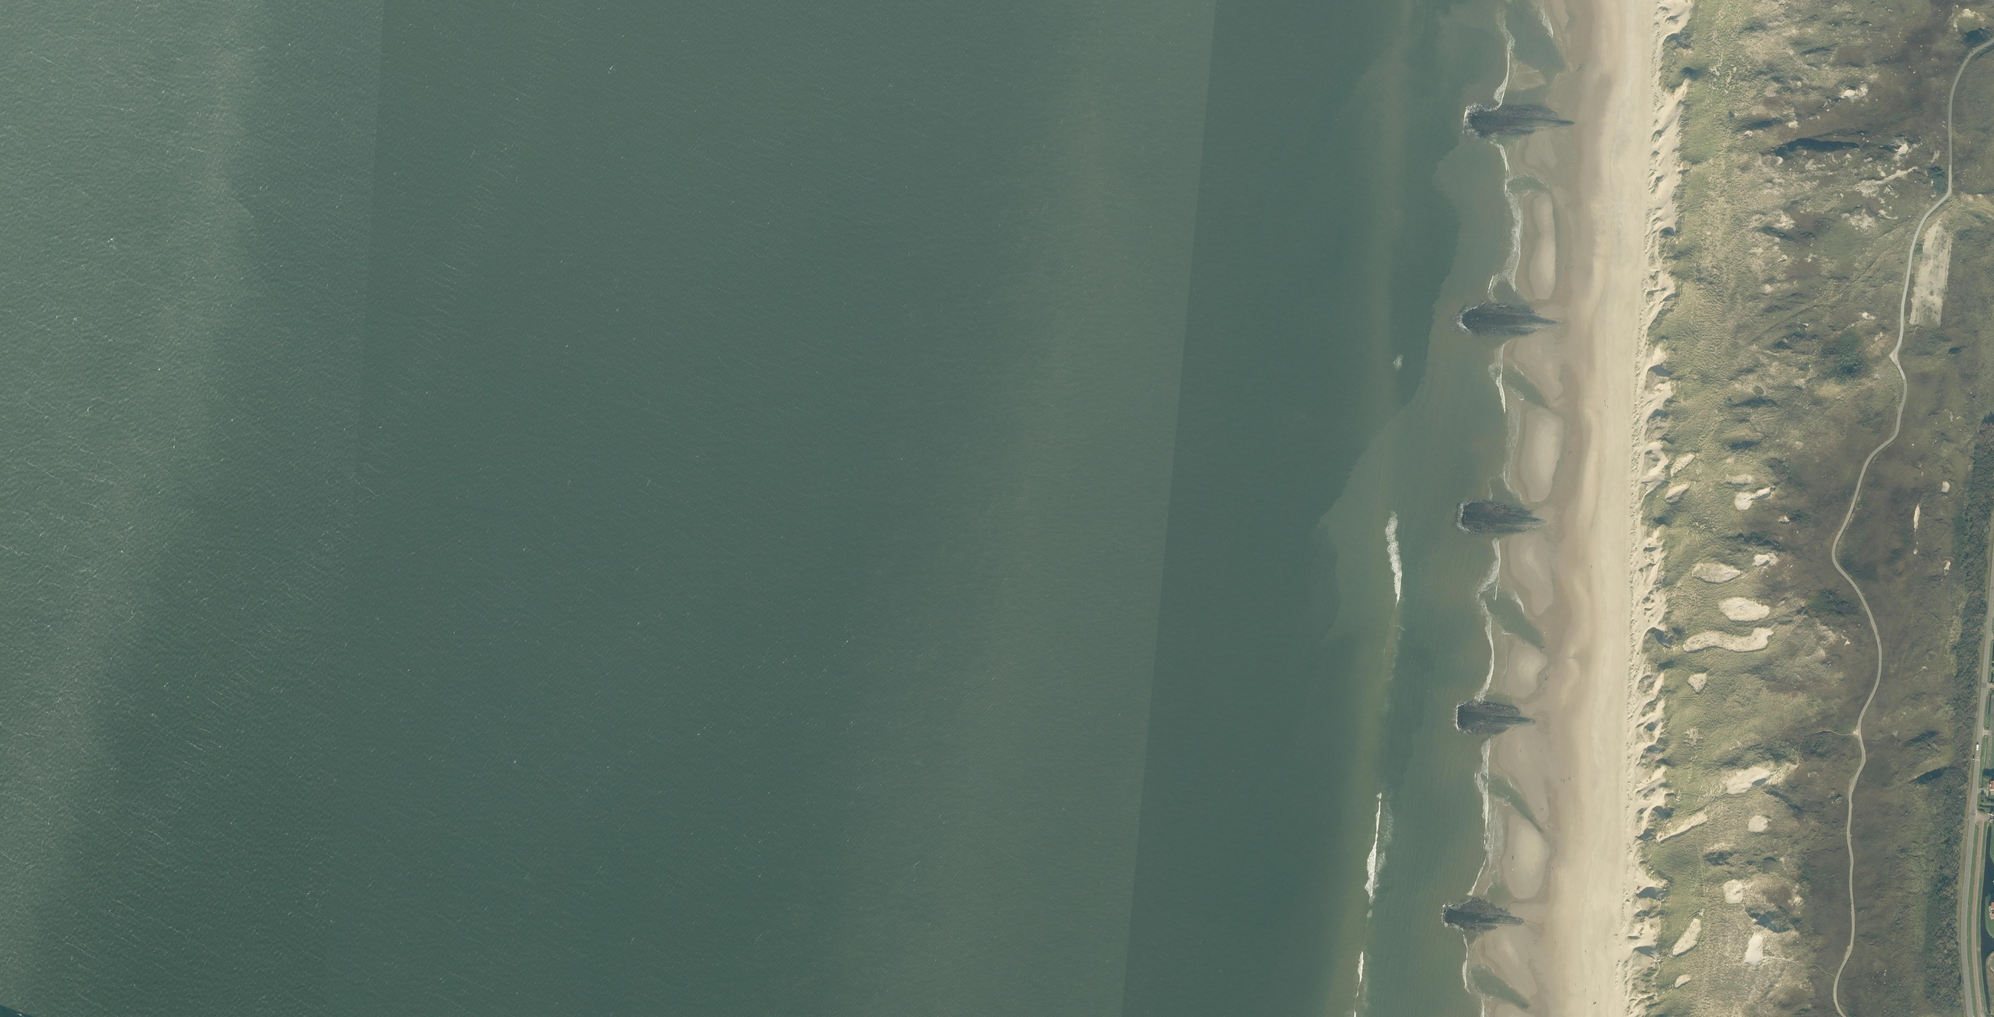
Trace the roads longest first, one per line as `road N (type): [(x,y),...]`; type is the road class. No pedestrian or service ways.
road 1 (tertiary): [(1973,817),(1993,576)]
road 2 (tertiary): [(1970,1016),(1965,921),(1973,817)]

